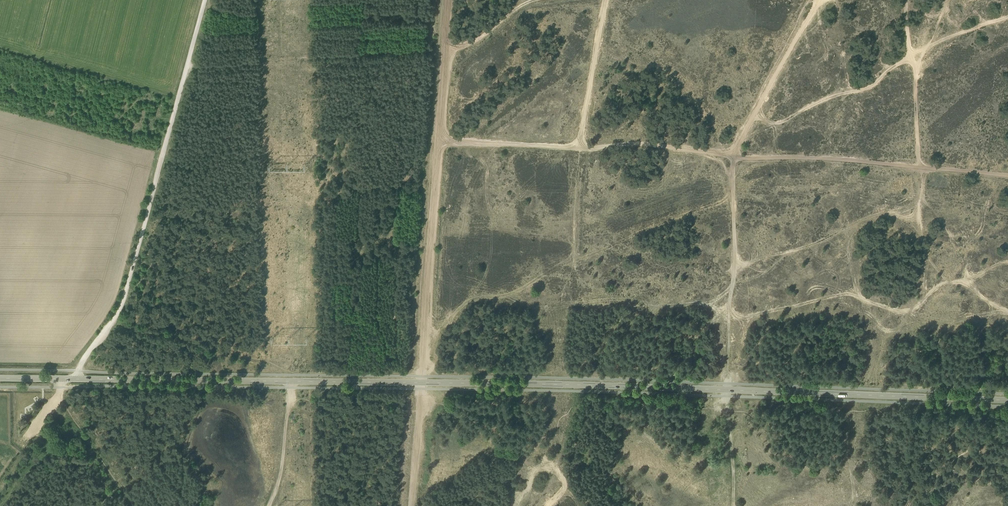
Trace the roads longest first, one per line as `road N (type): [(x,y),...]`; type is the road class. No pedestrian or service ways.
road 1 (secondary): [(1007,400),(0,378)]
road 2 (track): [(205,0),(120,312),(61,387)]
road 3 (track): [(449,0),(421,394)]
road 4 (track): [(816,0),(734,156),(627,143),(580,147)]
road 5 (track): [(439,141),(580,147),(605,0)]
road 6 (track): [(267,505),(281,467),(290,387)]

